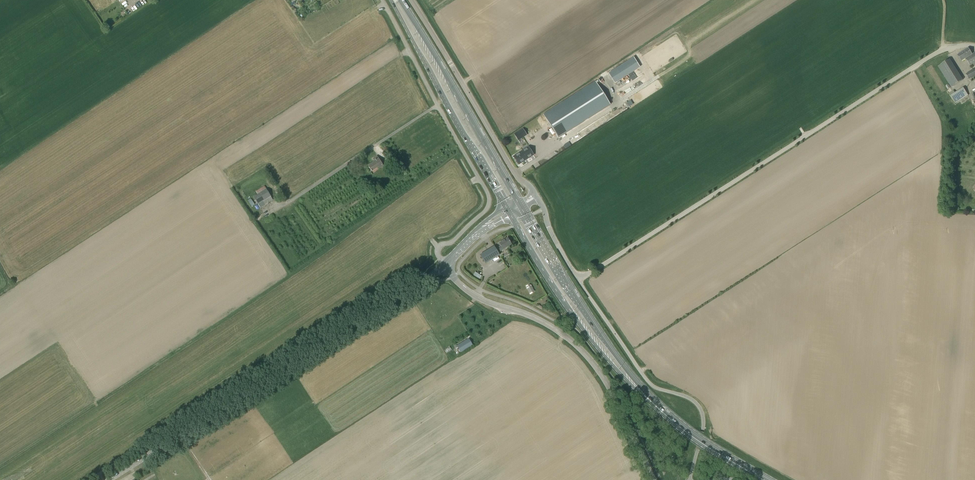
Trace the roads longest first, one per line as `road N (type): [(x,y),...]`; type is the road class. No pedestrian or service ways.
road 1 (unclassified): [(974,46),(939,51),(578,280),(538,199)]
road 2 (tertiary): [(110,479),(445,266)]
road 3 (unclassified): [(382,0),(489,198),(486,210),(438,247),(445,266)]
road 4 (tertiary): [(445,266),(477,297),(529,315),(585,354),(654,479)]
road 5 (primary): [(510,215),(596,346),(676,425)]
road 6 (primary): [(676,425),(606,343),(523,207)]
road 7 (primary): [(392,0),(506,208)]
road 8 (primary): [(520,201),(399,0)]
road 9 (unclassified): [(535,193),(515,174),(411,0)]

